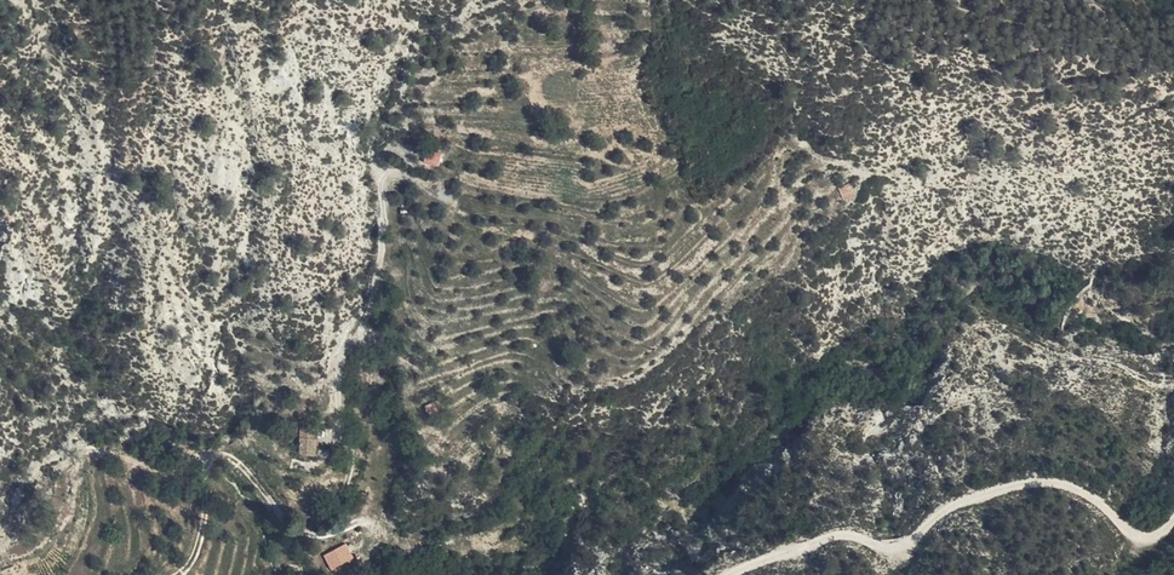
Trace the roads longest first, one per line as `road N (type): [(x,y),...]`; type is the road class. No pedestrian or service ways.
road 1 (track): [(758,574),(828,547),(908,556),(962,511),(1044,489),(1091,502),(1142,544),(1173,523)]

